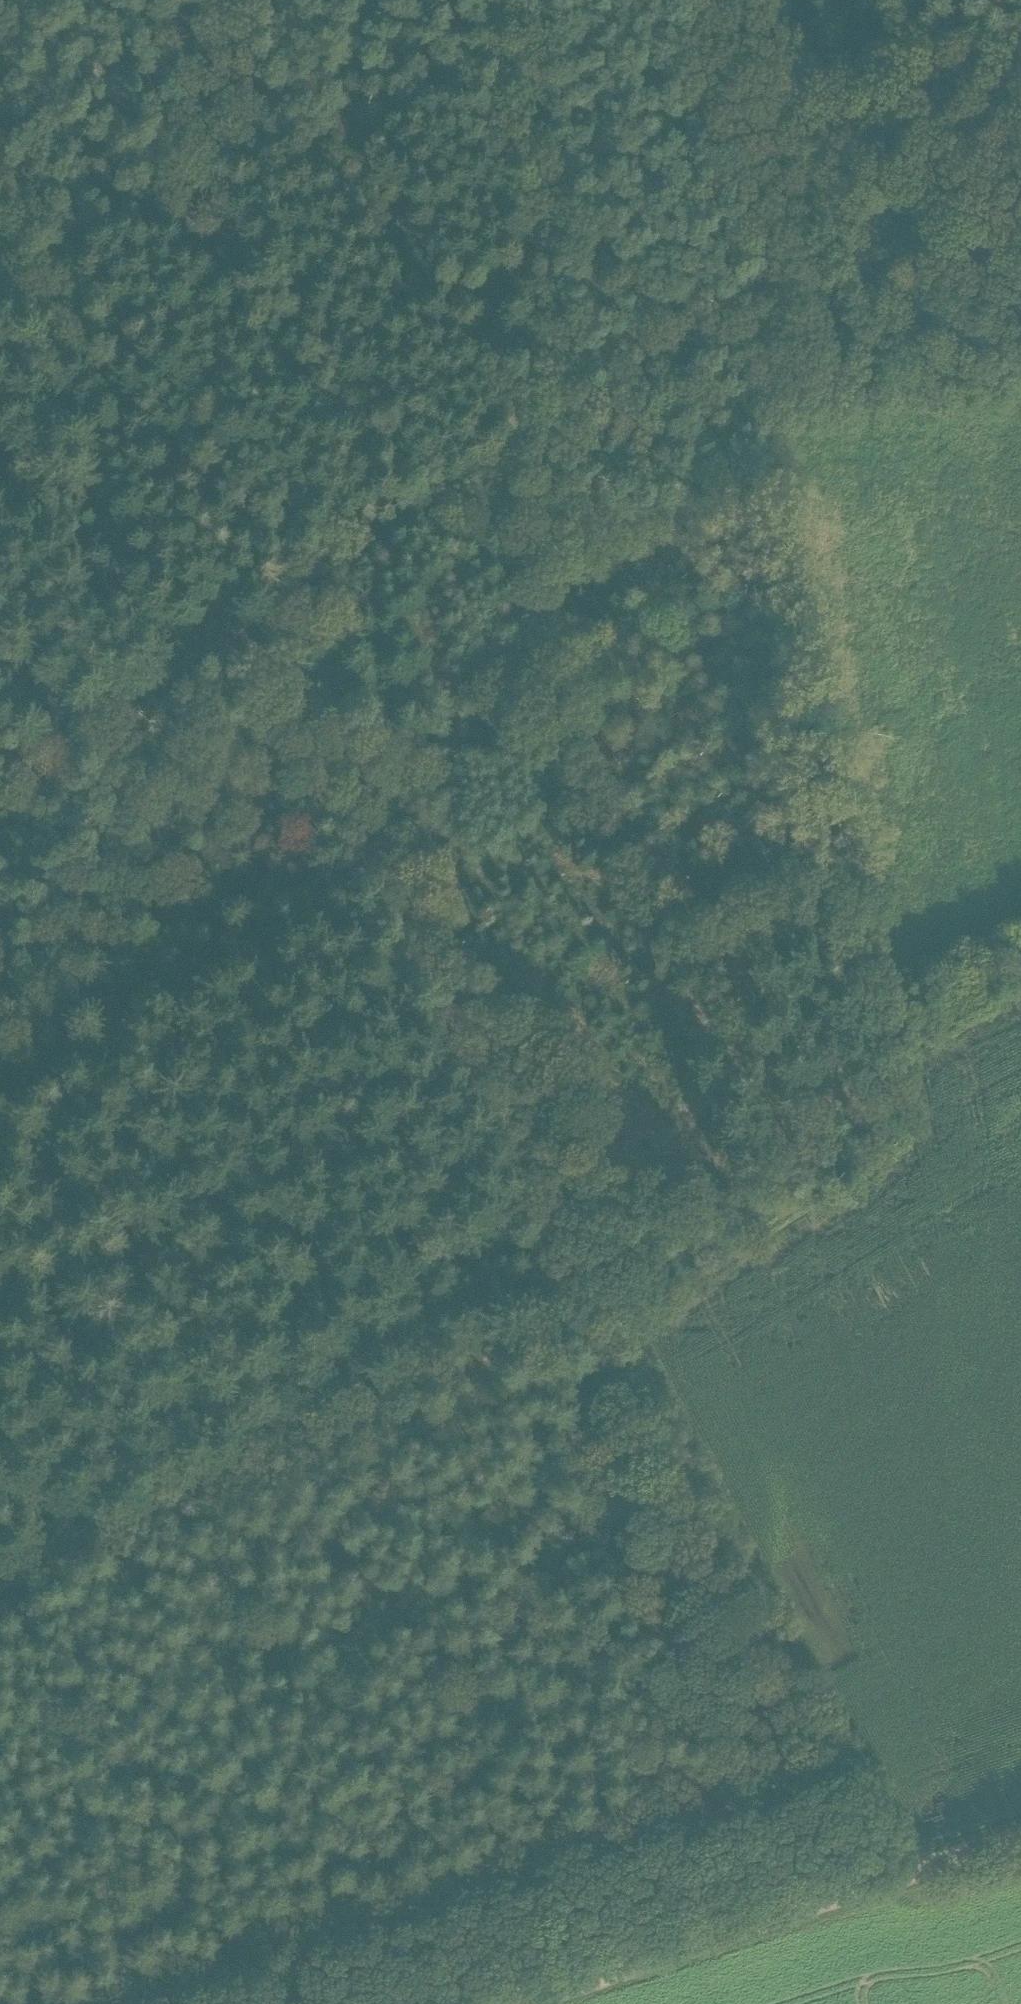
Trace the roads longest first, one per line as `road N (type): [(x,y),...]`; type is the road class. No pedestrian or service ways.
road 1 (track): [(580,1269),(231,621),(518,430)]
road 2 (track): [(905,1870),(580,1269)]
road 3 (track): [(0,1553),(580,1269)]
road 4 (track): [(518,430),(518,0)]
road 5 (track): [(512,2003),(905,1870)]
road 6 (track): [(12,278),(163,657)]
road 7 (track): [(231,621),(0,761)]
road 8 (track): [(905,1870),(1020,1832)]

